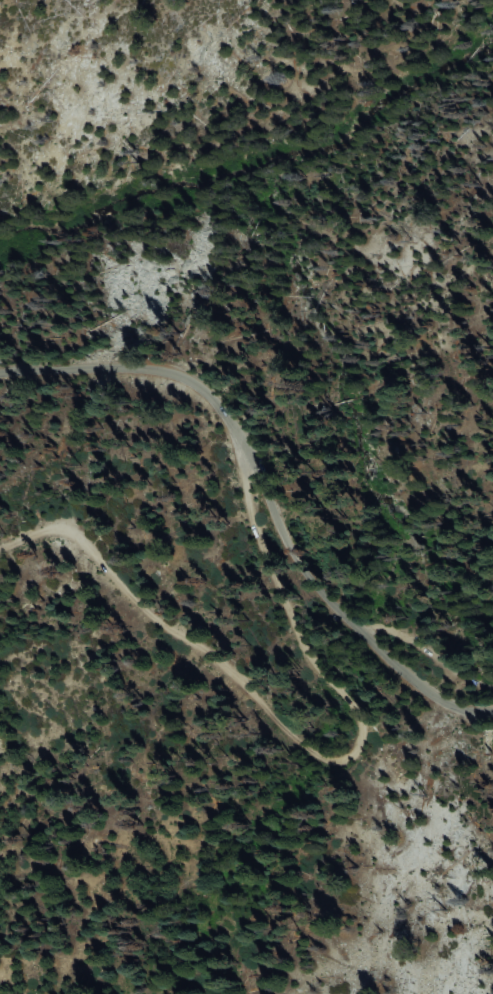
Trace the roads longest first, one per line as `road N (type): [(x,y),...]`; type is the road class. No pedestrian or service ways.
road 1 (track): [(219,404),(266,567),(311,659),(363,717),(355,747),(327,760),(289,741),(232,670),(152,618),(105,563),(65,533),(0,546)]
road 2 (residential): [(492,711),(430,695),(309,581),(219,404),(204,391),(182,376),(139,368),(0,373)]

